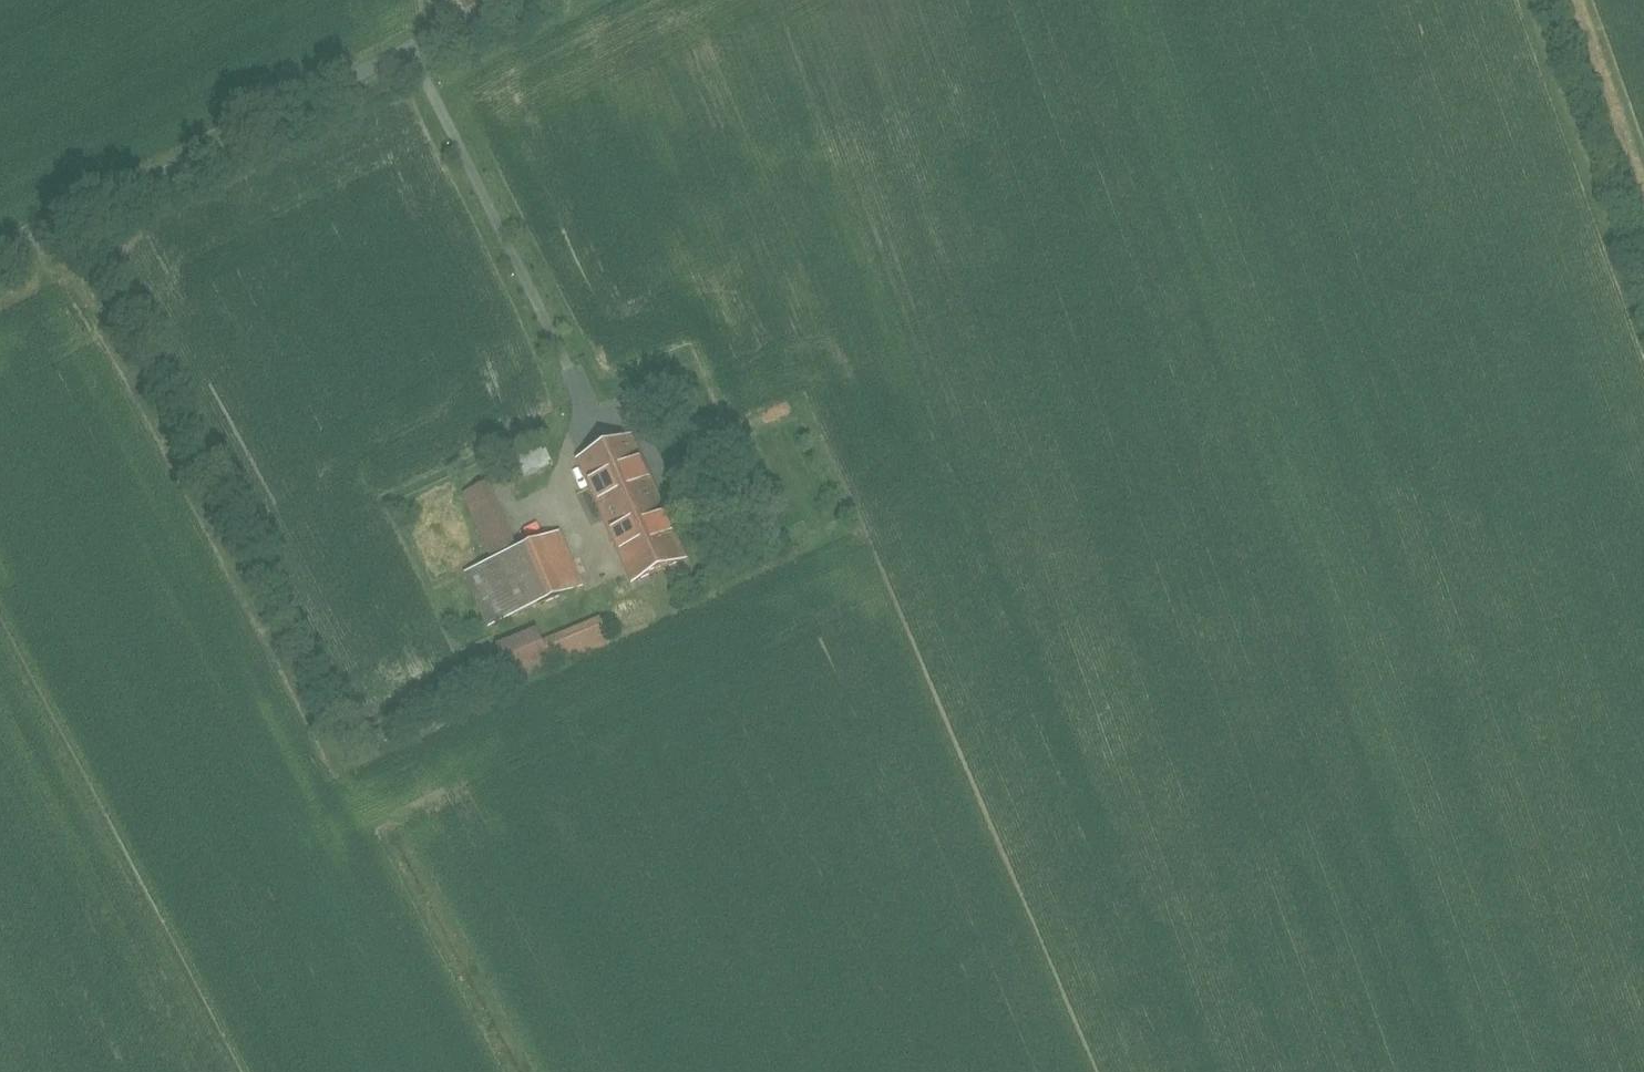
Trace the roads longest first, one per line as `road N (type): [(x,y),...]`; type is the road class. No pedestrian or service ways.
road 1 (residential): [(0,267),(528,0)]

